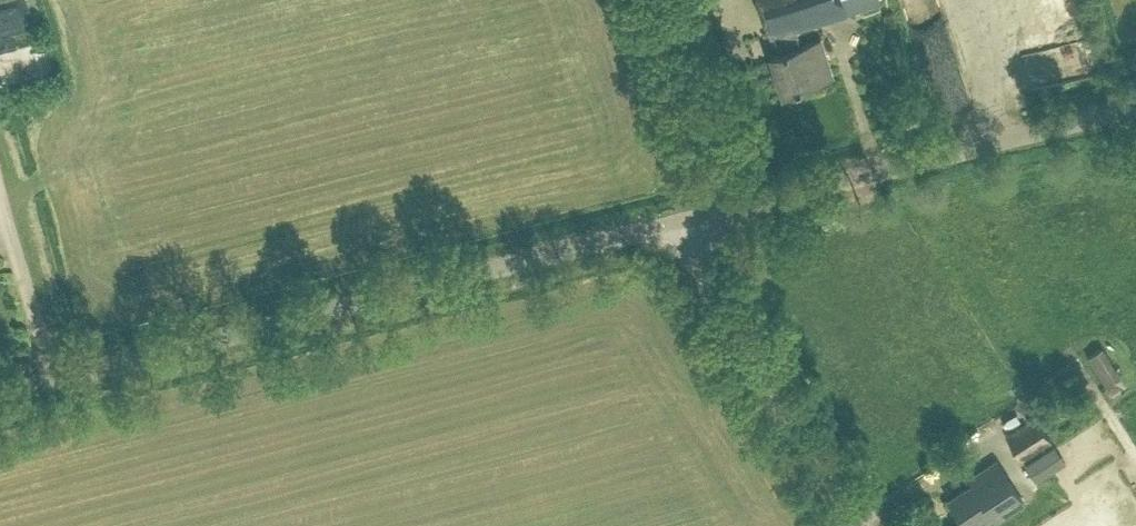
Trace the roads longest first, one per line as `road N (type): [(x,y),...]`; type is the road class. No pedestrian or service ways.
road 1 (tertiary): [(681,219),(0,396)]
road 2 (unclassified): [(681,219),(1135,103)]
road 3 (tertiary): [(863,525),(711,290),(681,219)]
road 4 (track): [(727,206),(664,0)]
road 5 (track): [(60,380),(0,174)]

